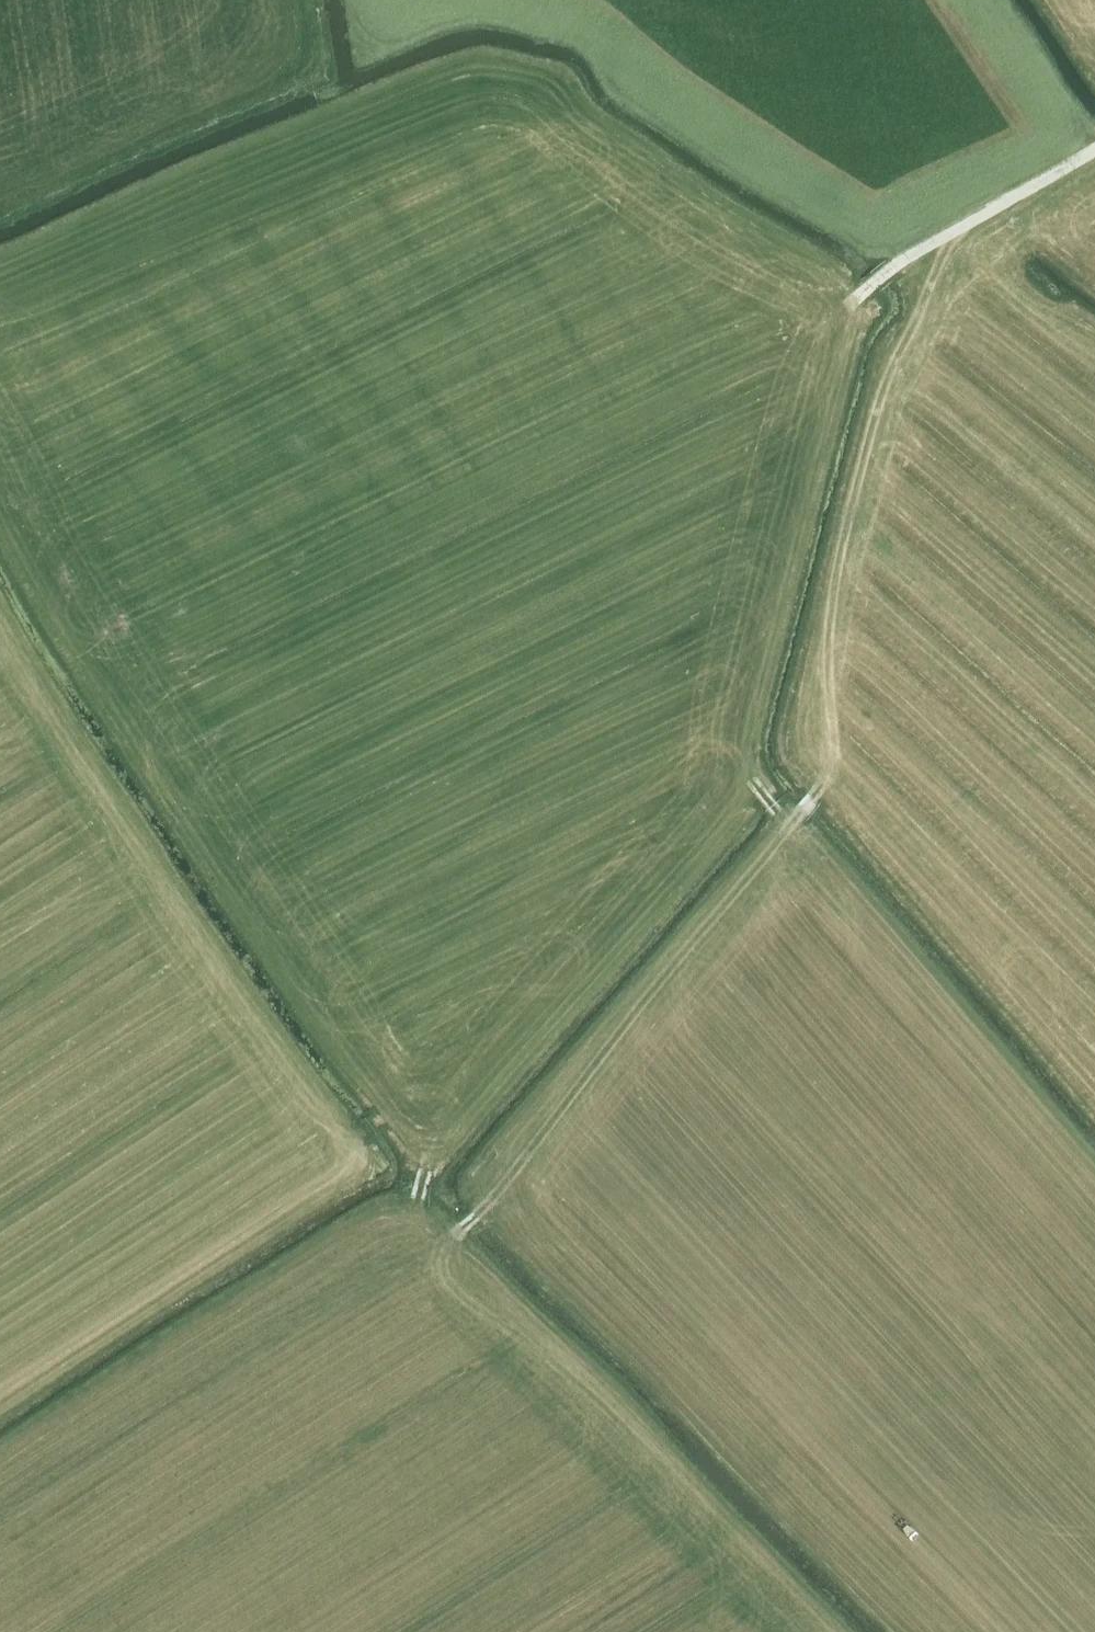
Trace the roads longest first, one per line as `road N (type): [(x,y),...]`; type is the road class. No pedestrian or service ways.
road 1 (track): [(851,304),(930,243),(1094,149)]

